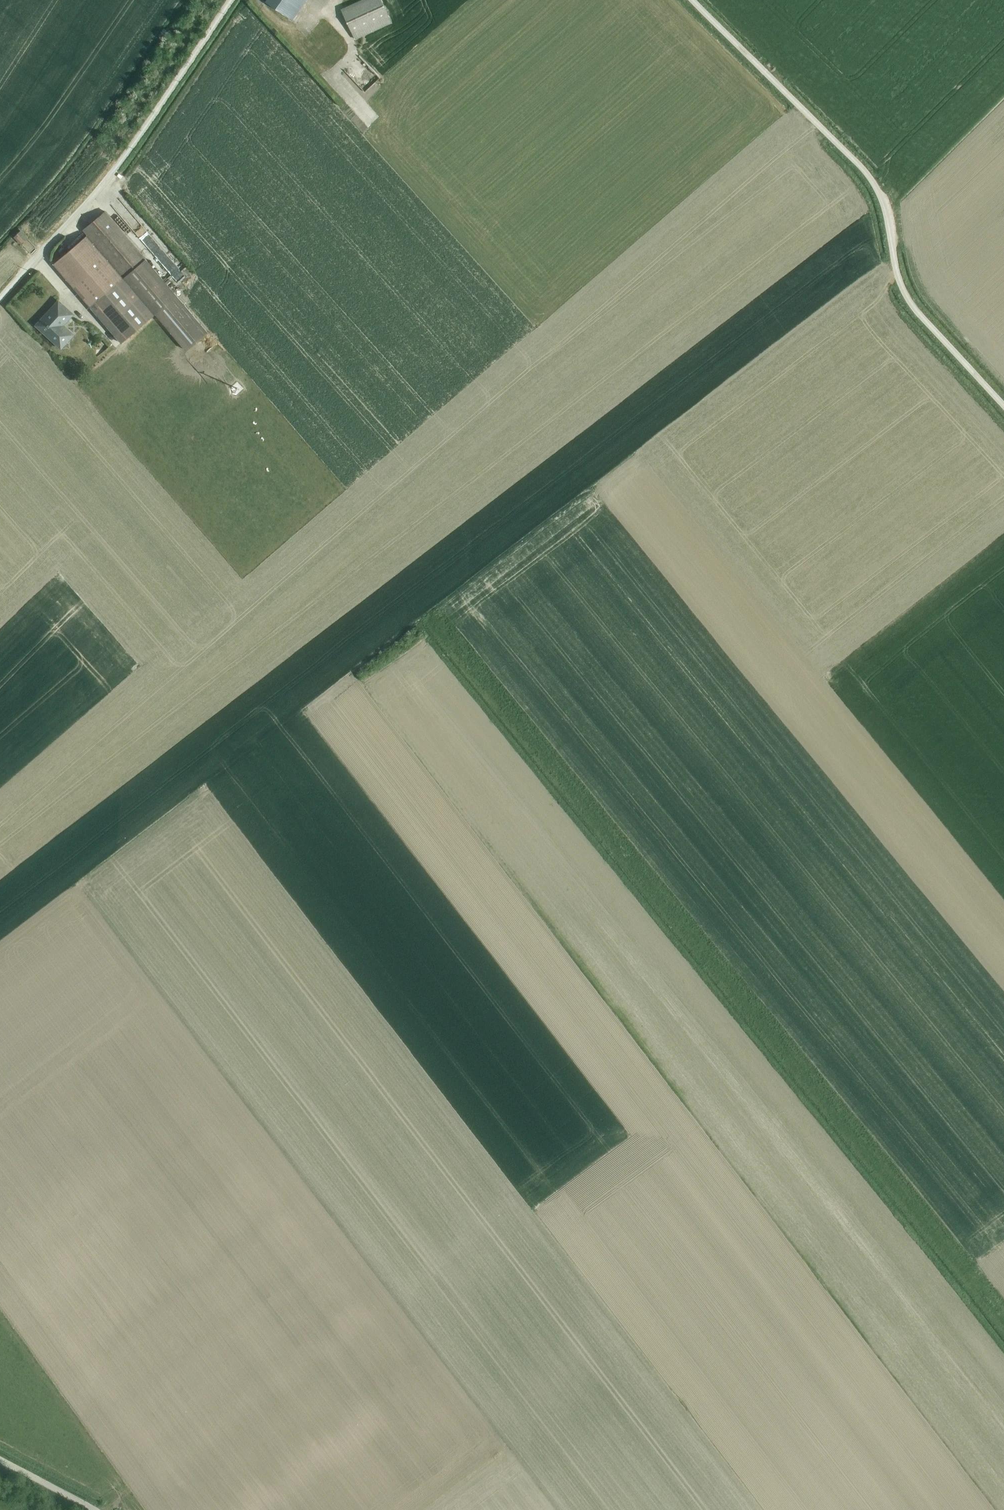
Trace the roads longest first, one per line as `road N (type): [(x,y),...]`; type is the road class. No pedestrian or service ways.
road 1 (unclassified): [(1003,408),(912,308),(874,182),(697,0)]
road 2 (unclassified): [(0,301),(109,182),(232,0)]

